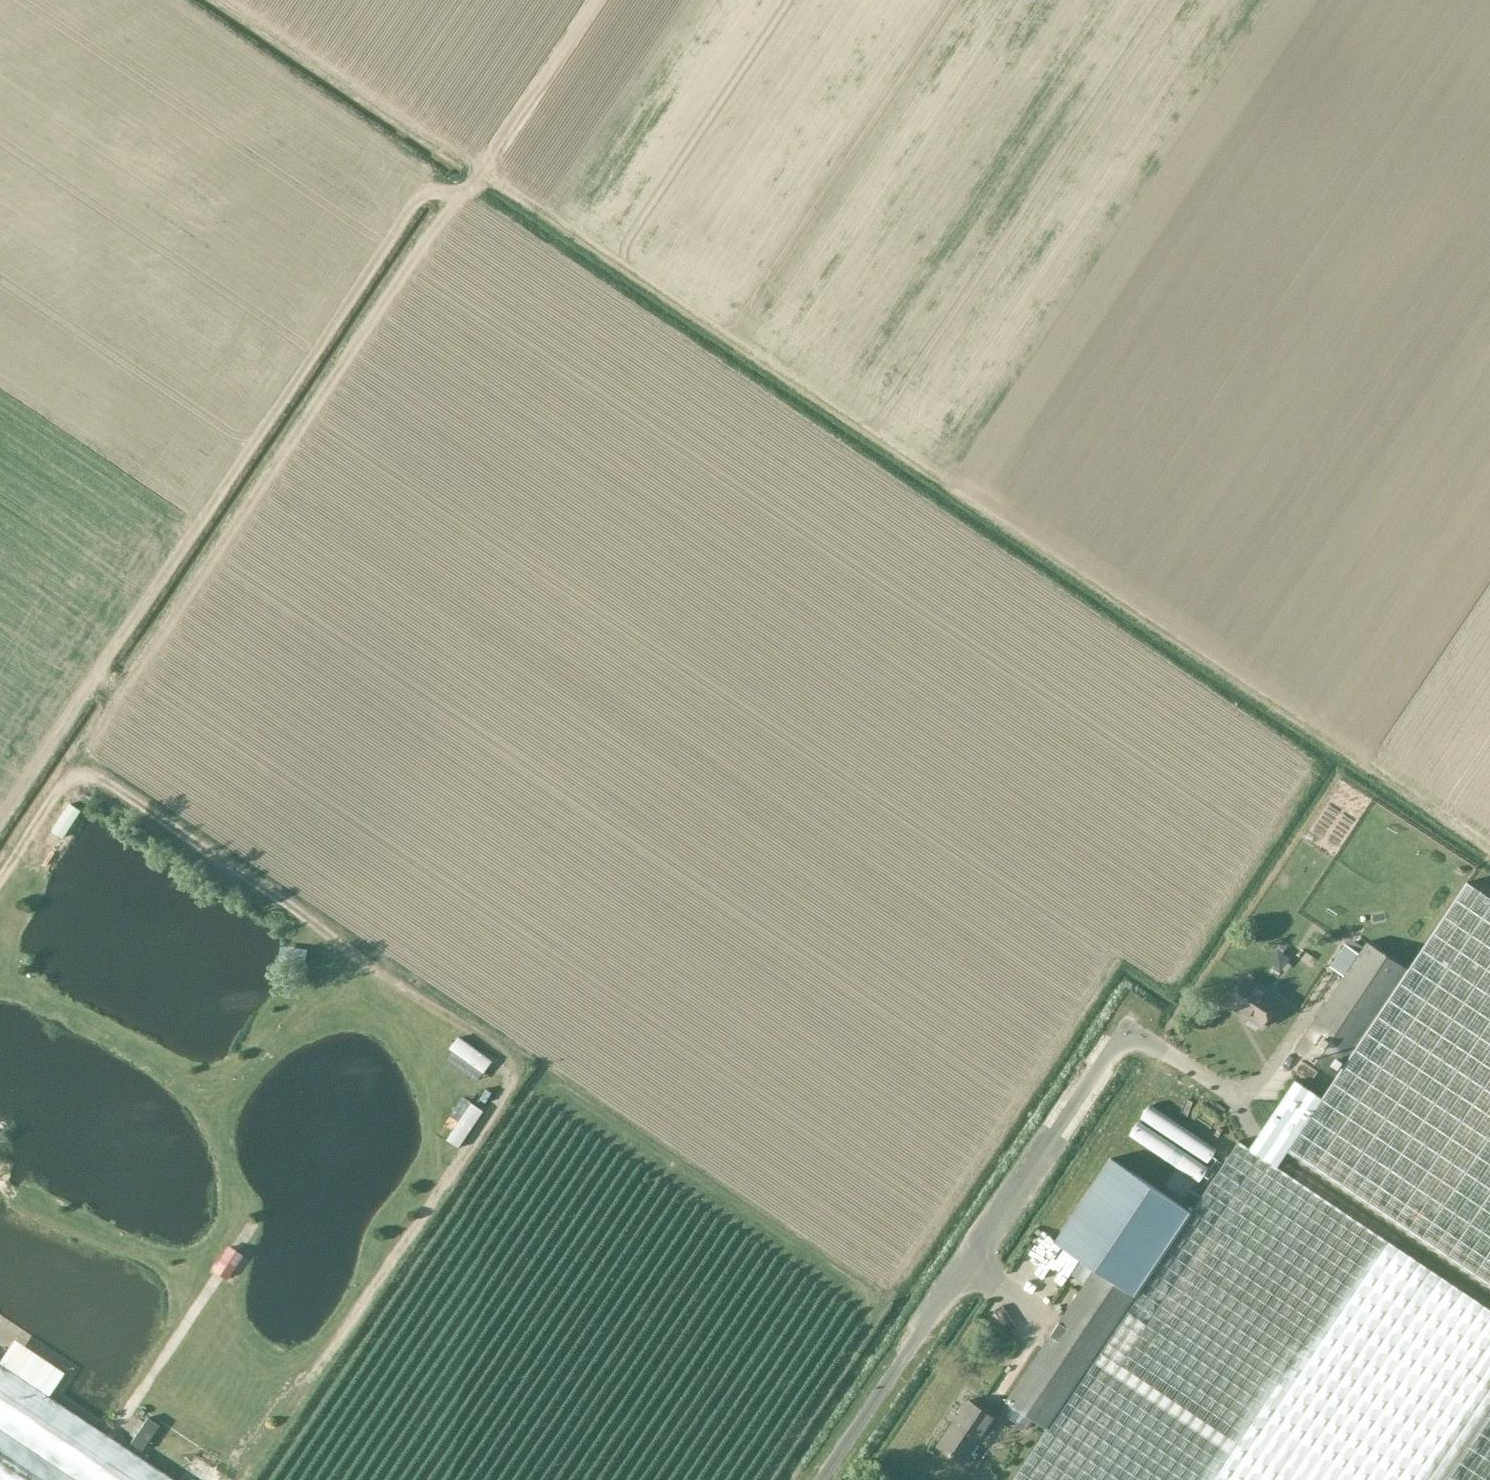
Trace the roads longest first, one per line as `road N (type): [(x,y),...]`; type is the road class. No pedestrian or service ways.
road 1 (unclassified): [(820,1479),(1128,1020)]
road 2 (track): [(76,770),(0,881)]

